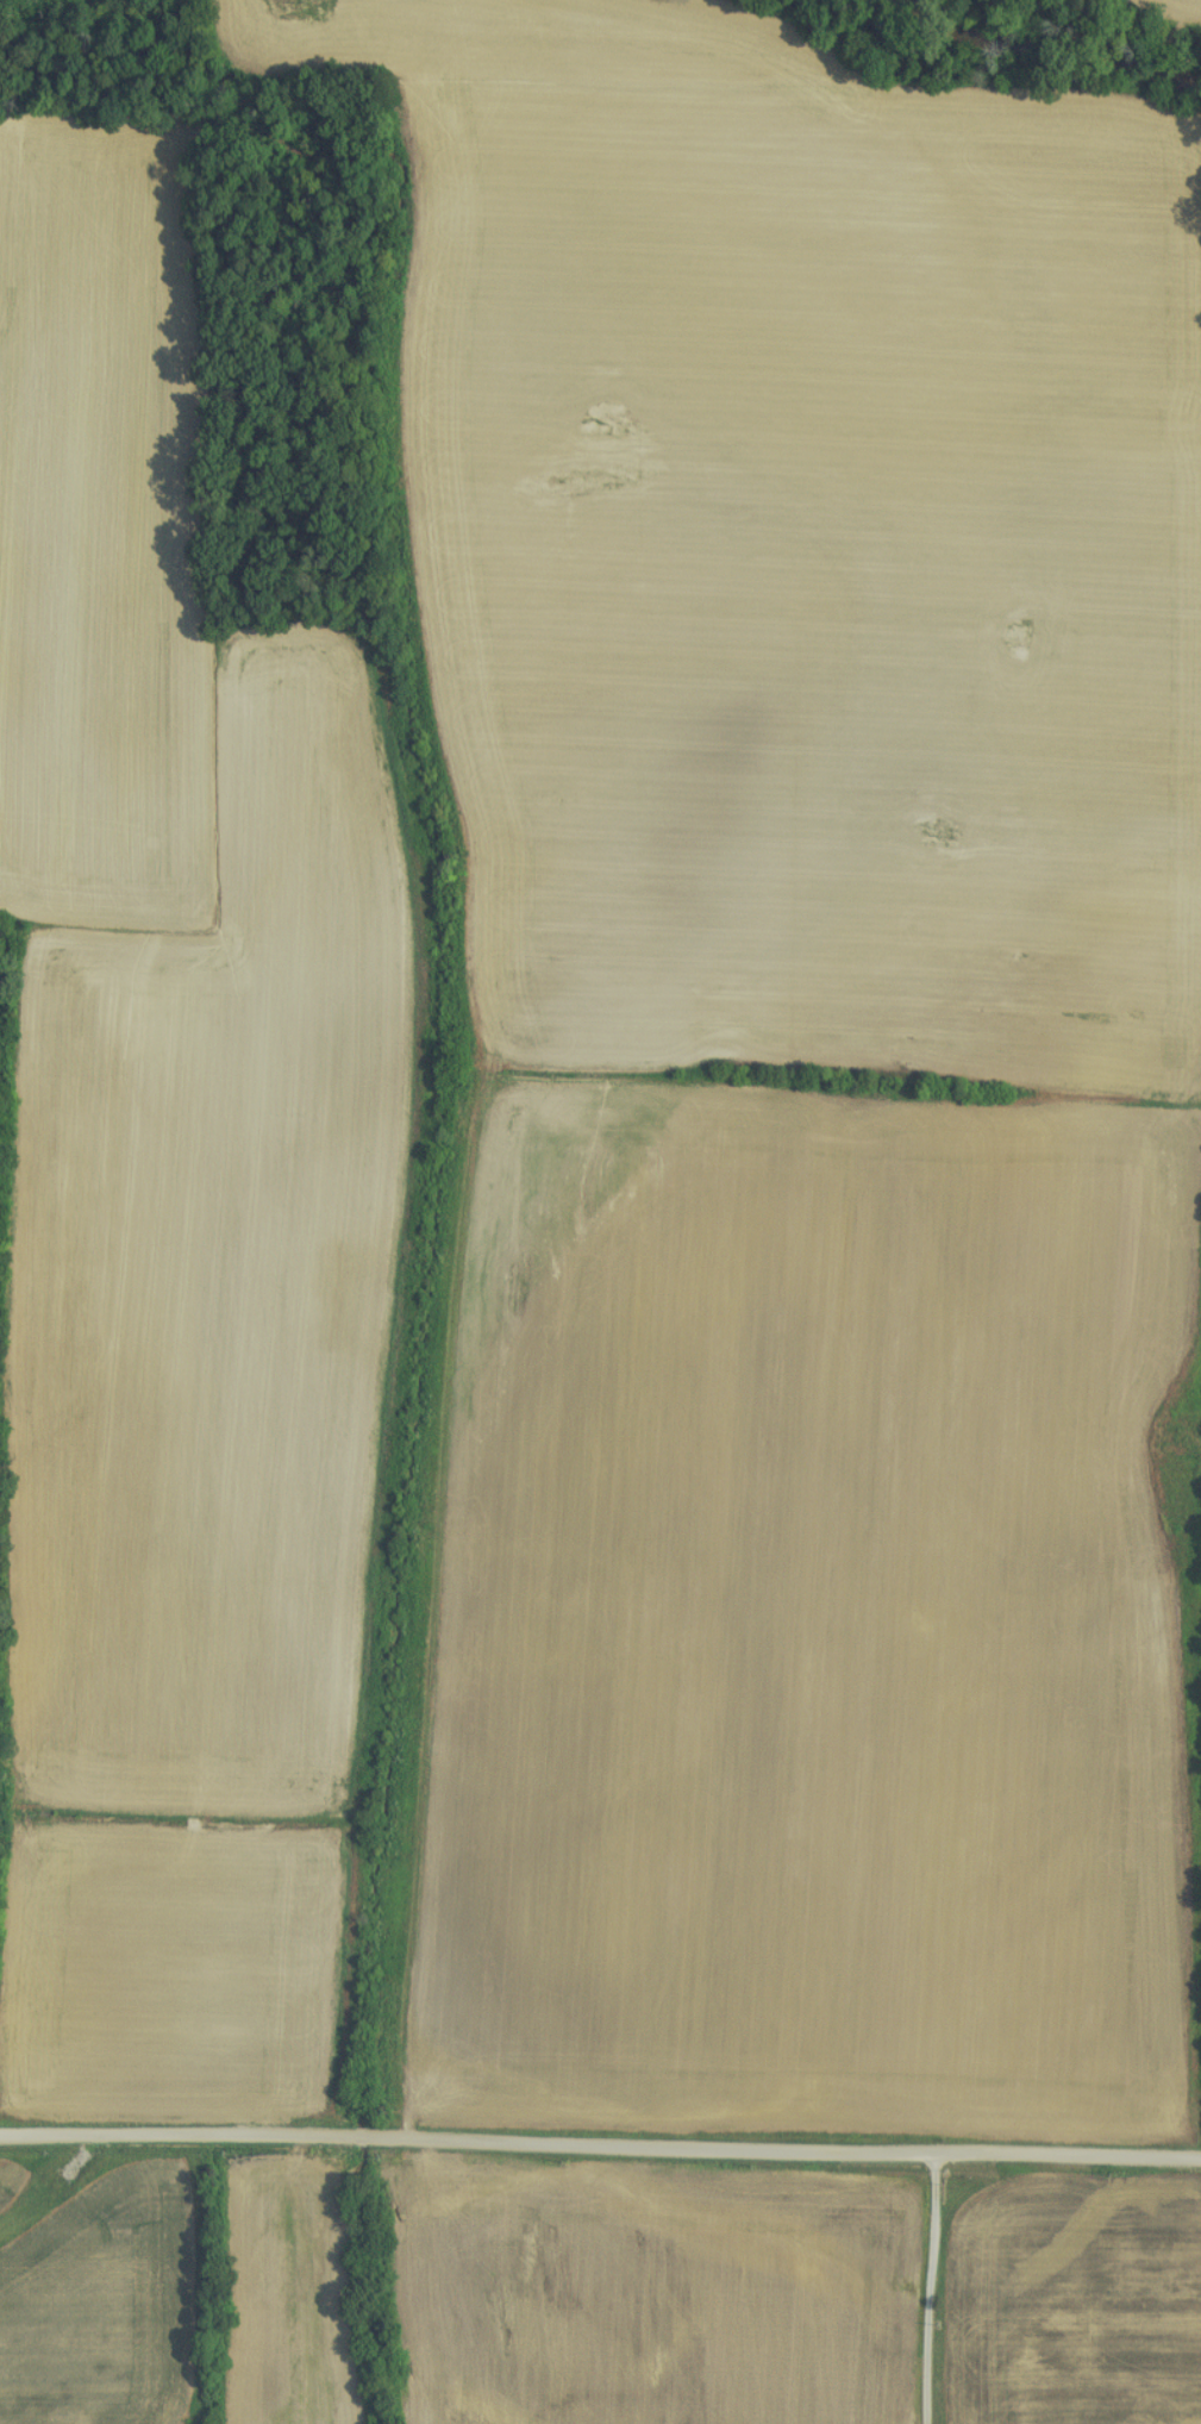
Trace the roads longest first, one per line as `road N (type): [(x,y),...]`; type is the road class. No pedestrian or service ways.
road 1 (residential): [(0,2134),(390,2134),(667,2149),(1200,2159)]
road 2 (residential): [(934,2150),(926,2423)]

